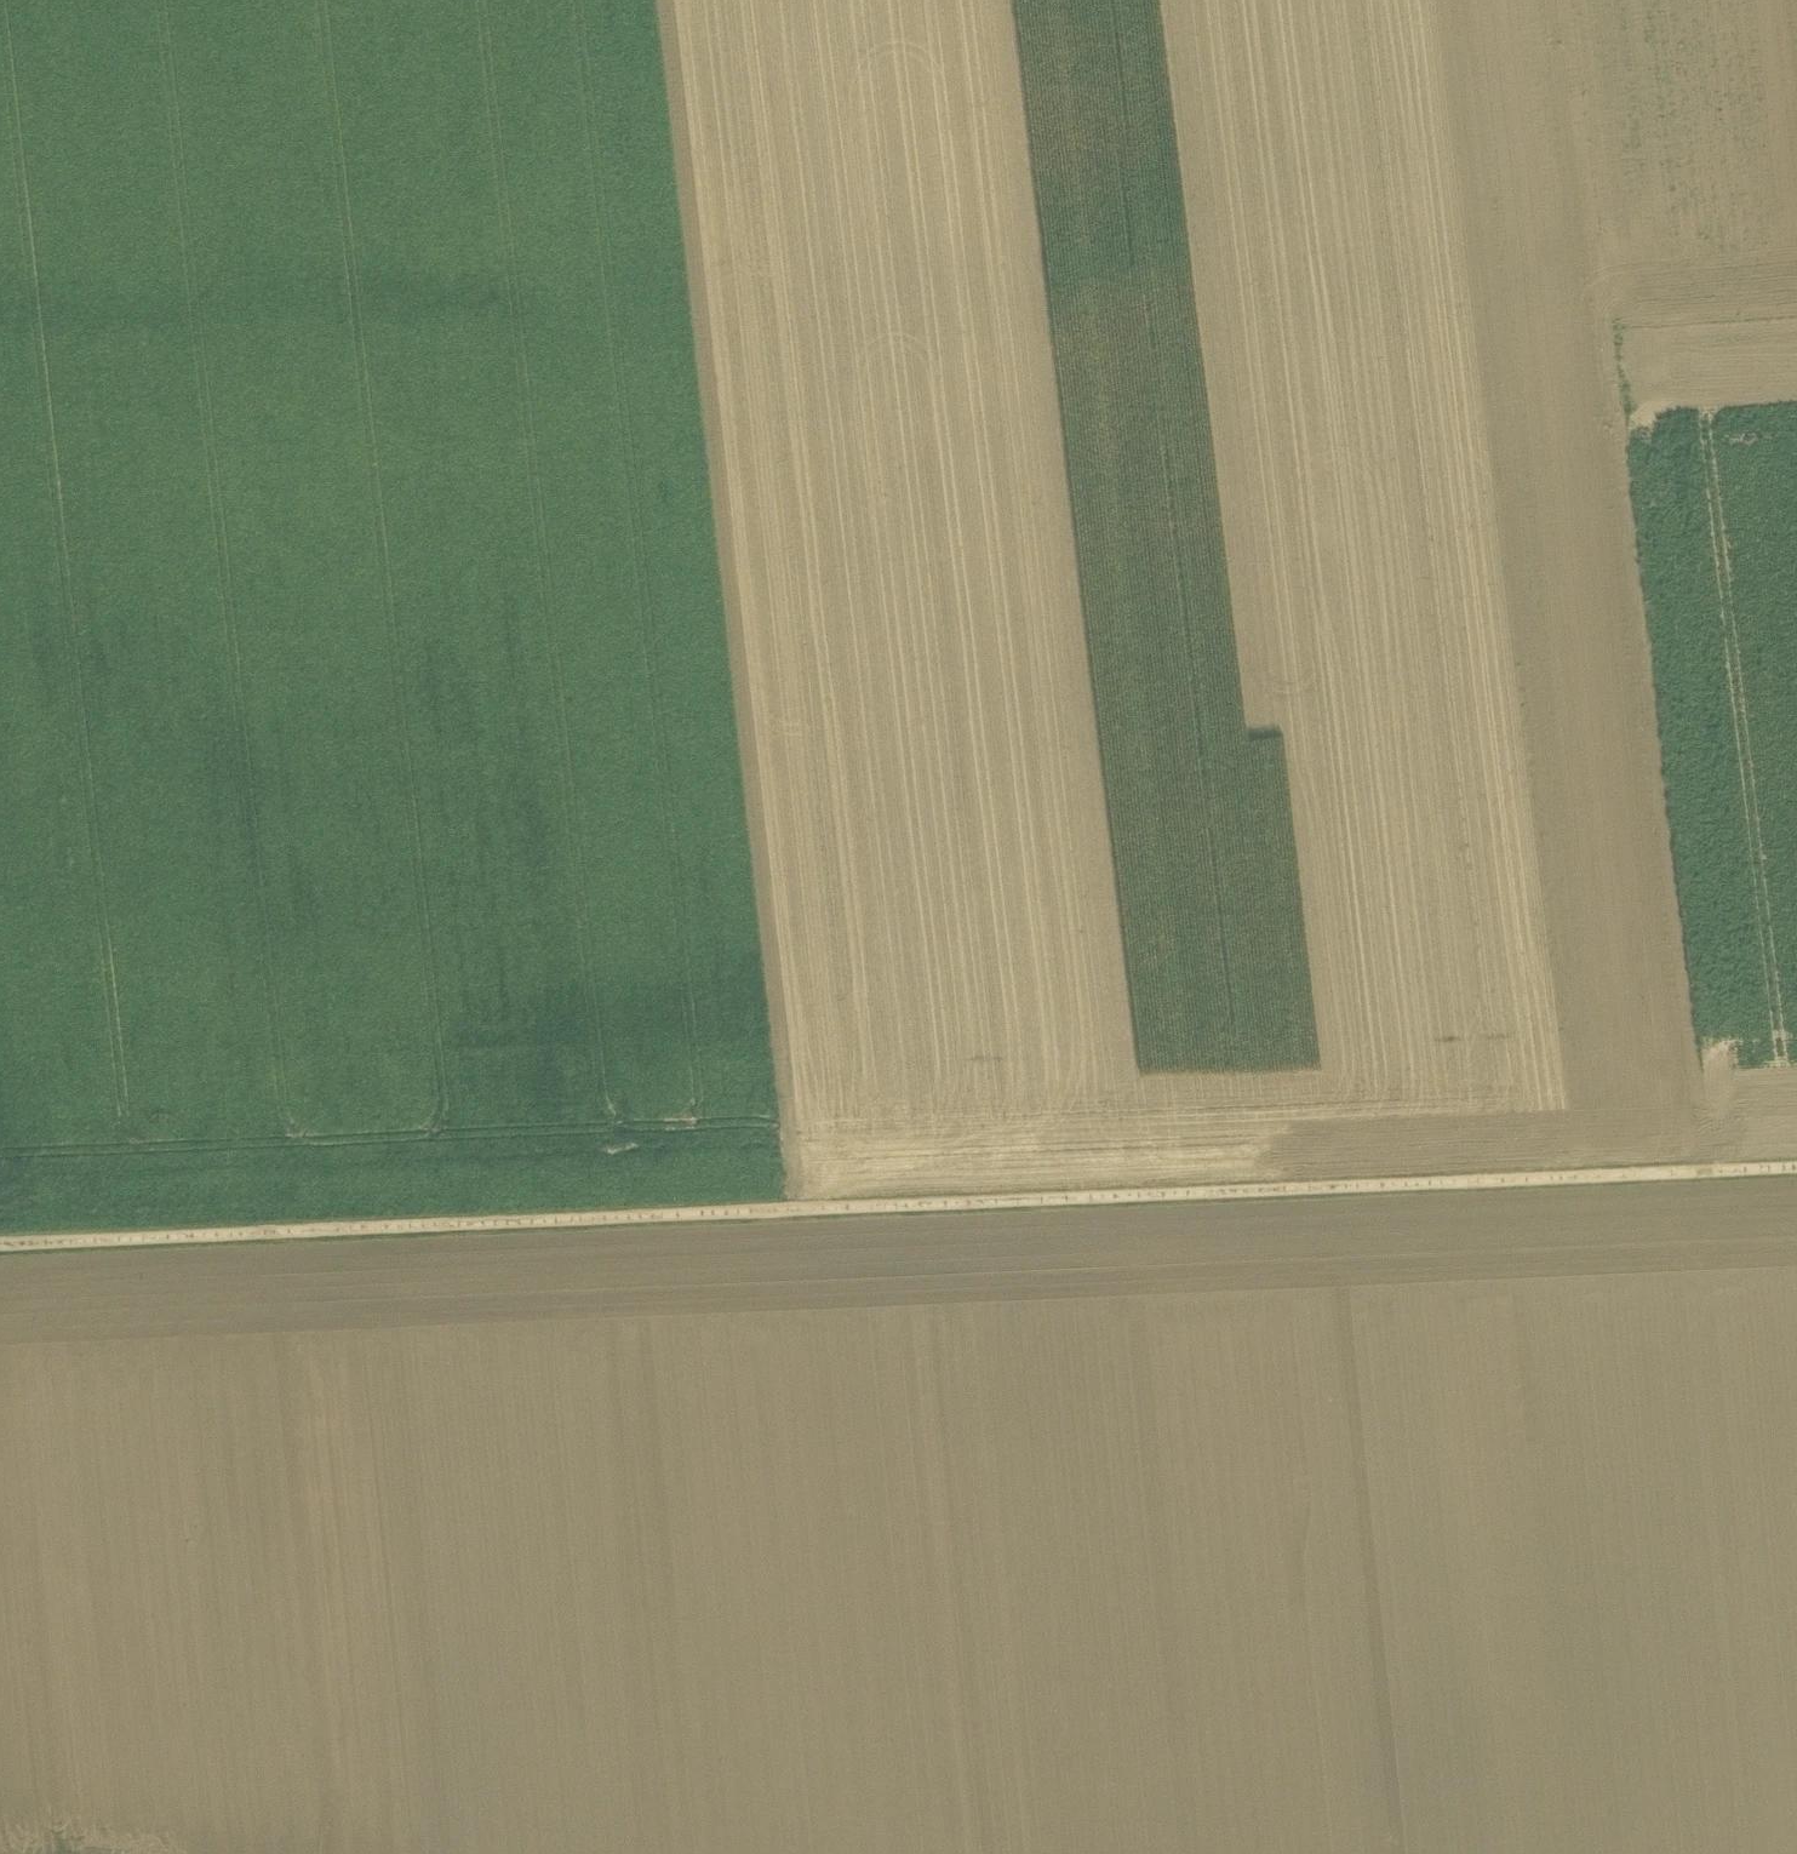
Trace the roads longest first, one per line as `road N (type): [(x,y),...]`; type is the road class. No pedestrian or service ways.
road 1 (track): [(0,1266),(441,1239),(1796,1185)]

